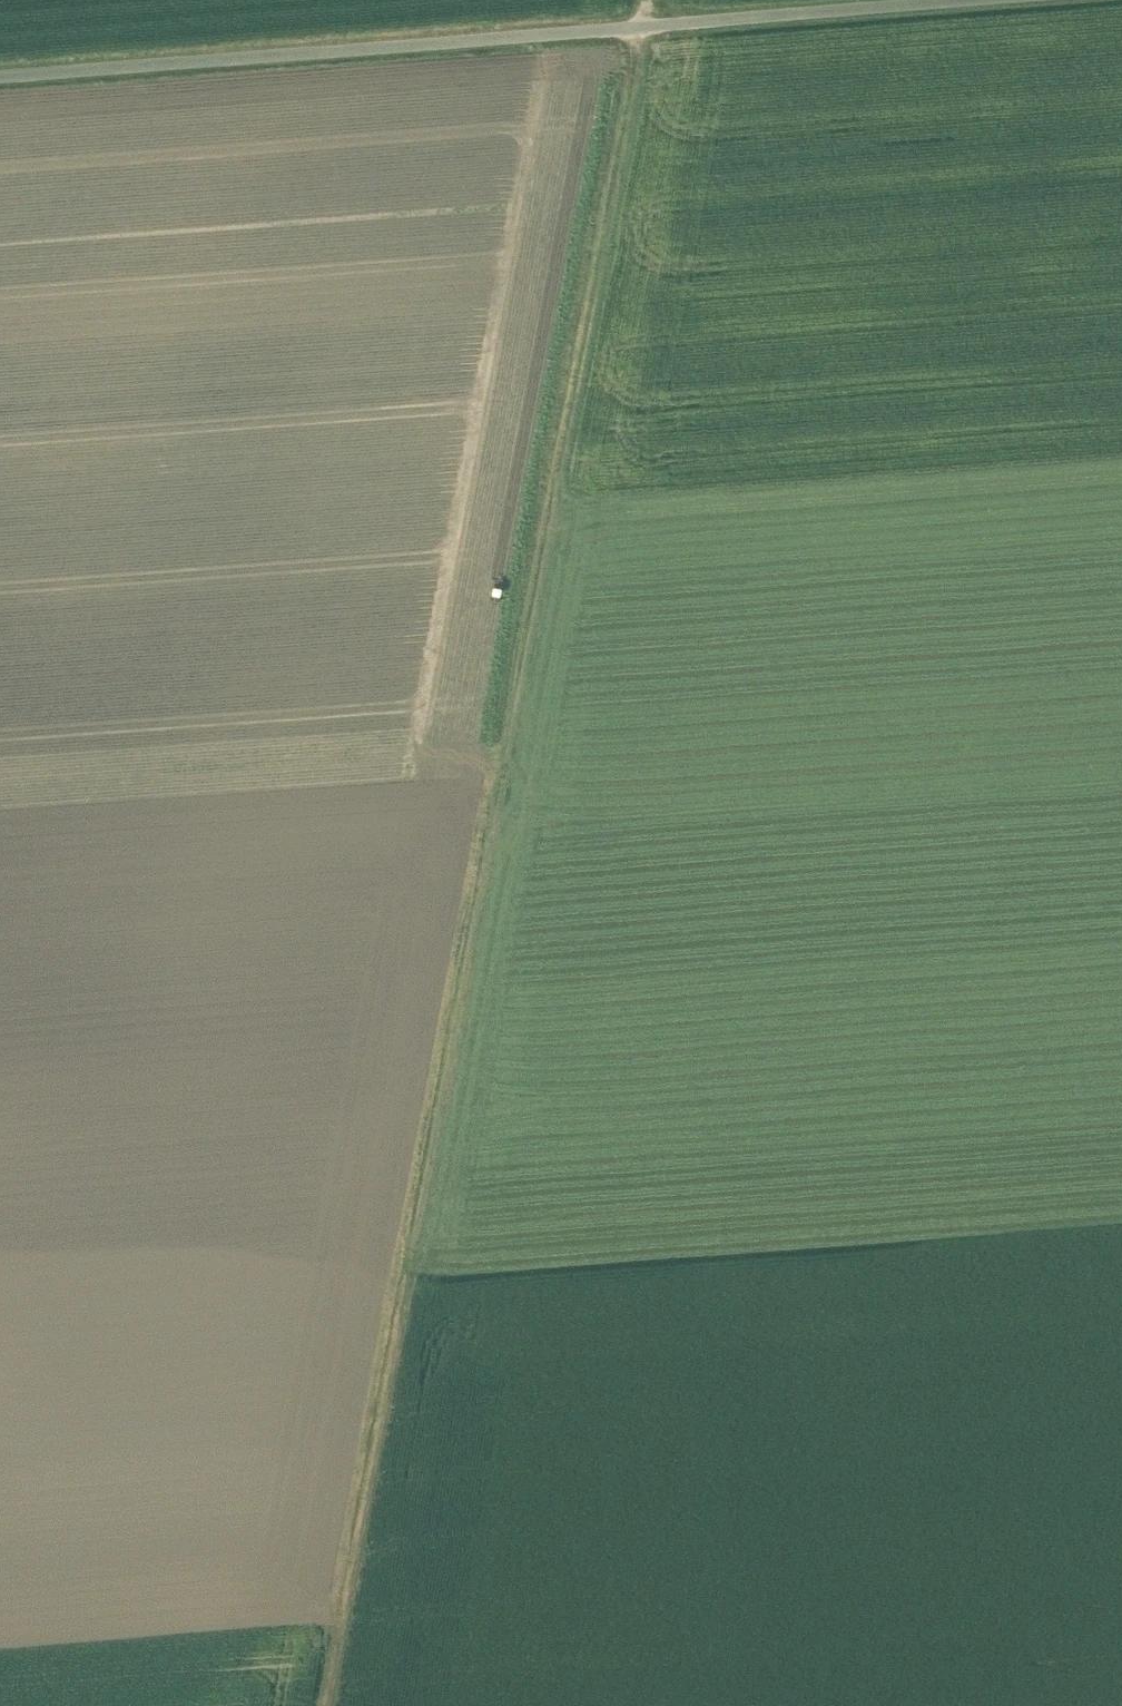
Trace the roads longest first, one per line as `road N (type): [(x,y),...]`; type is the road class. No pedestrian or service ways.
road 1 (track): [(648,0),(326,1705)]
road 2 (unclassified): [(998,0),(0,77)]

